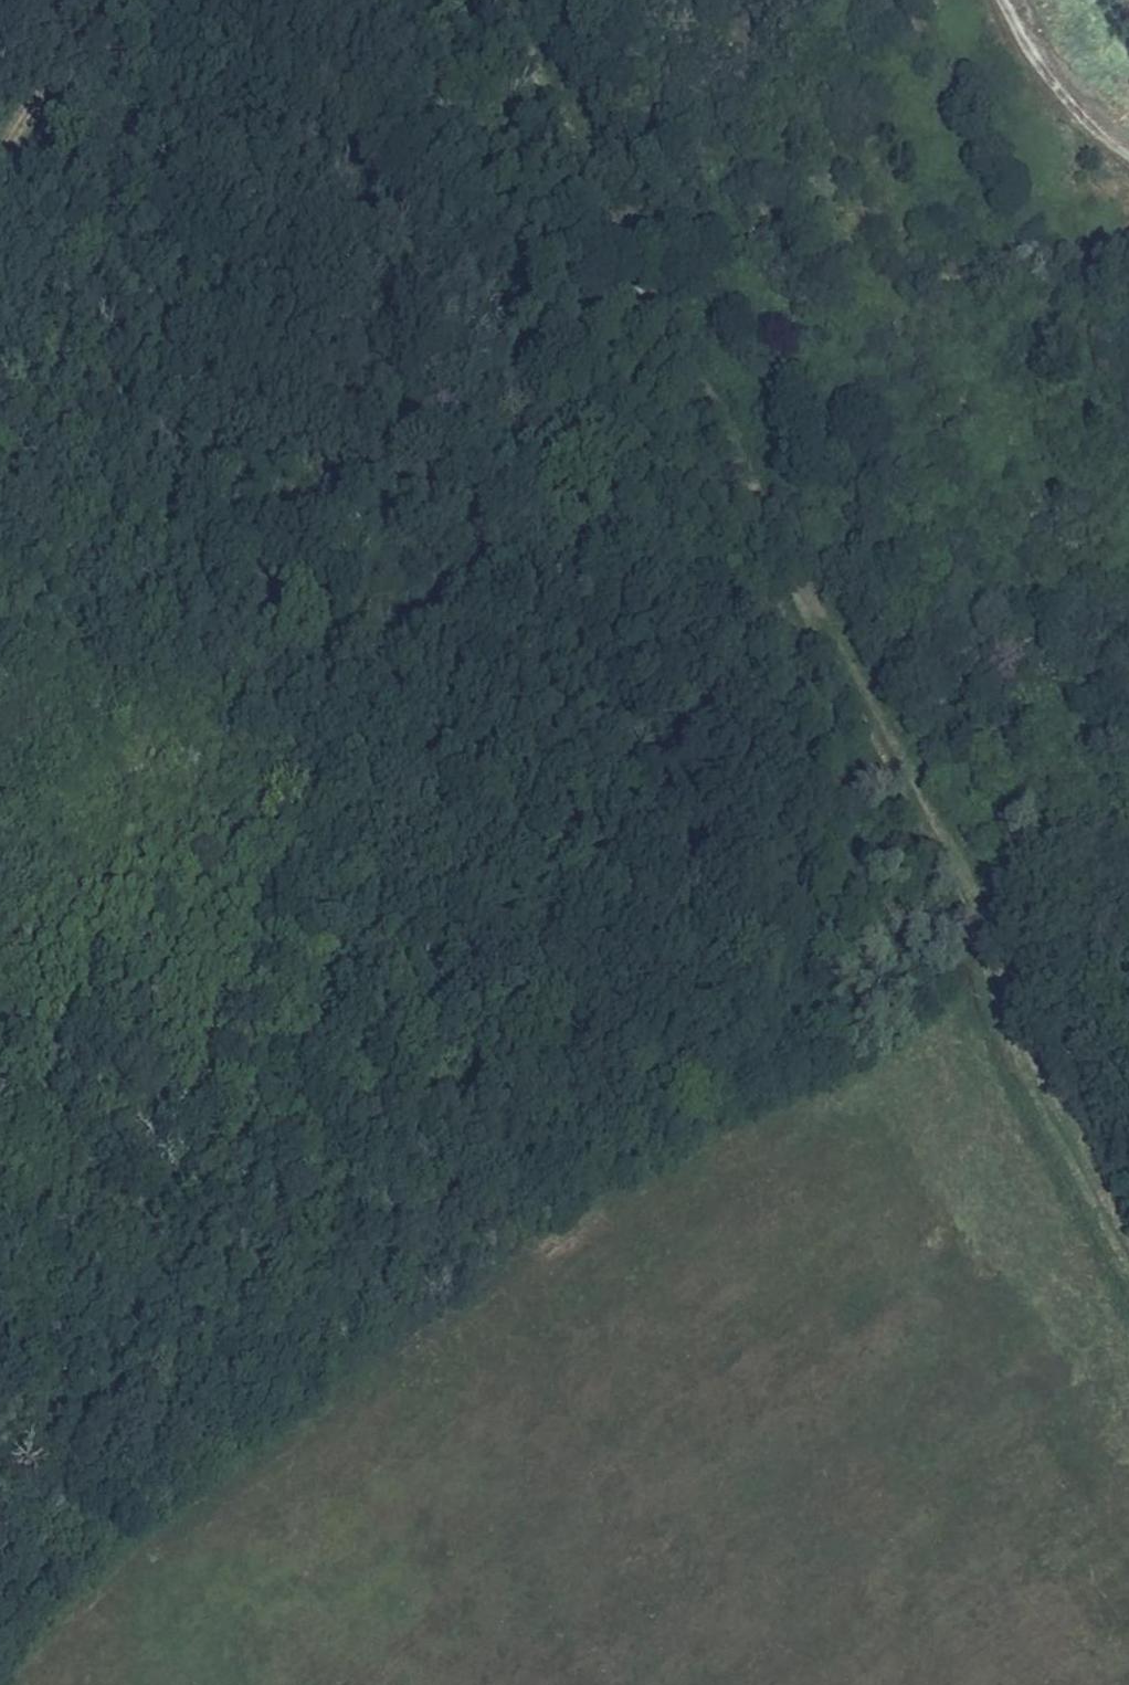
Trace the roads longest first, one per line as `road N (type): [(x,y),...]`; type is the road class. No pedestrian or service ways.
road 1 (track): [(0,159),(94,0)]

